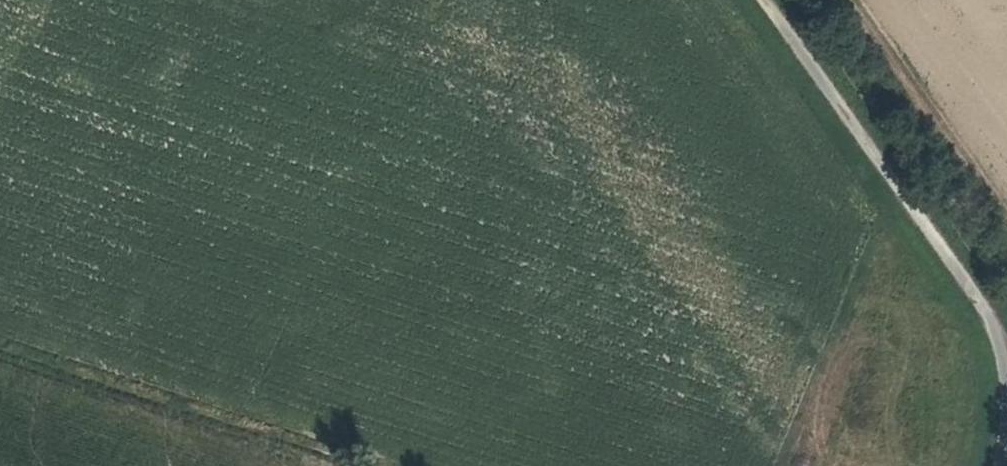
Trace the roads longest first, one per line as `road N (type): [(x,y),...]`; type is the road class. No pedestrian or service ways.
road 1 (residential): [(994,465),(1002,387),(979,303),(761,0)]

